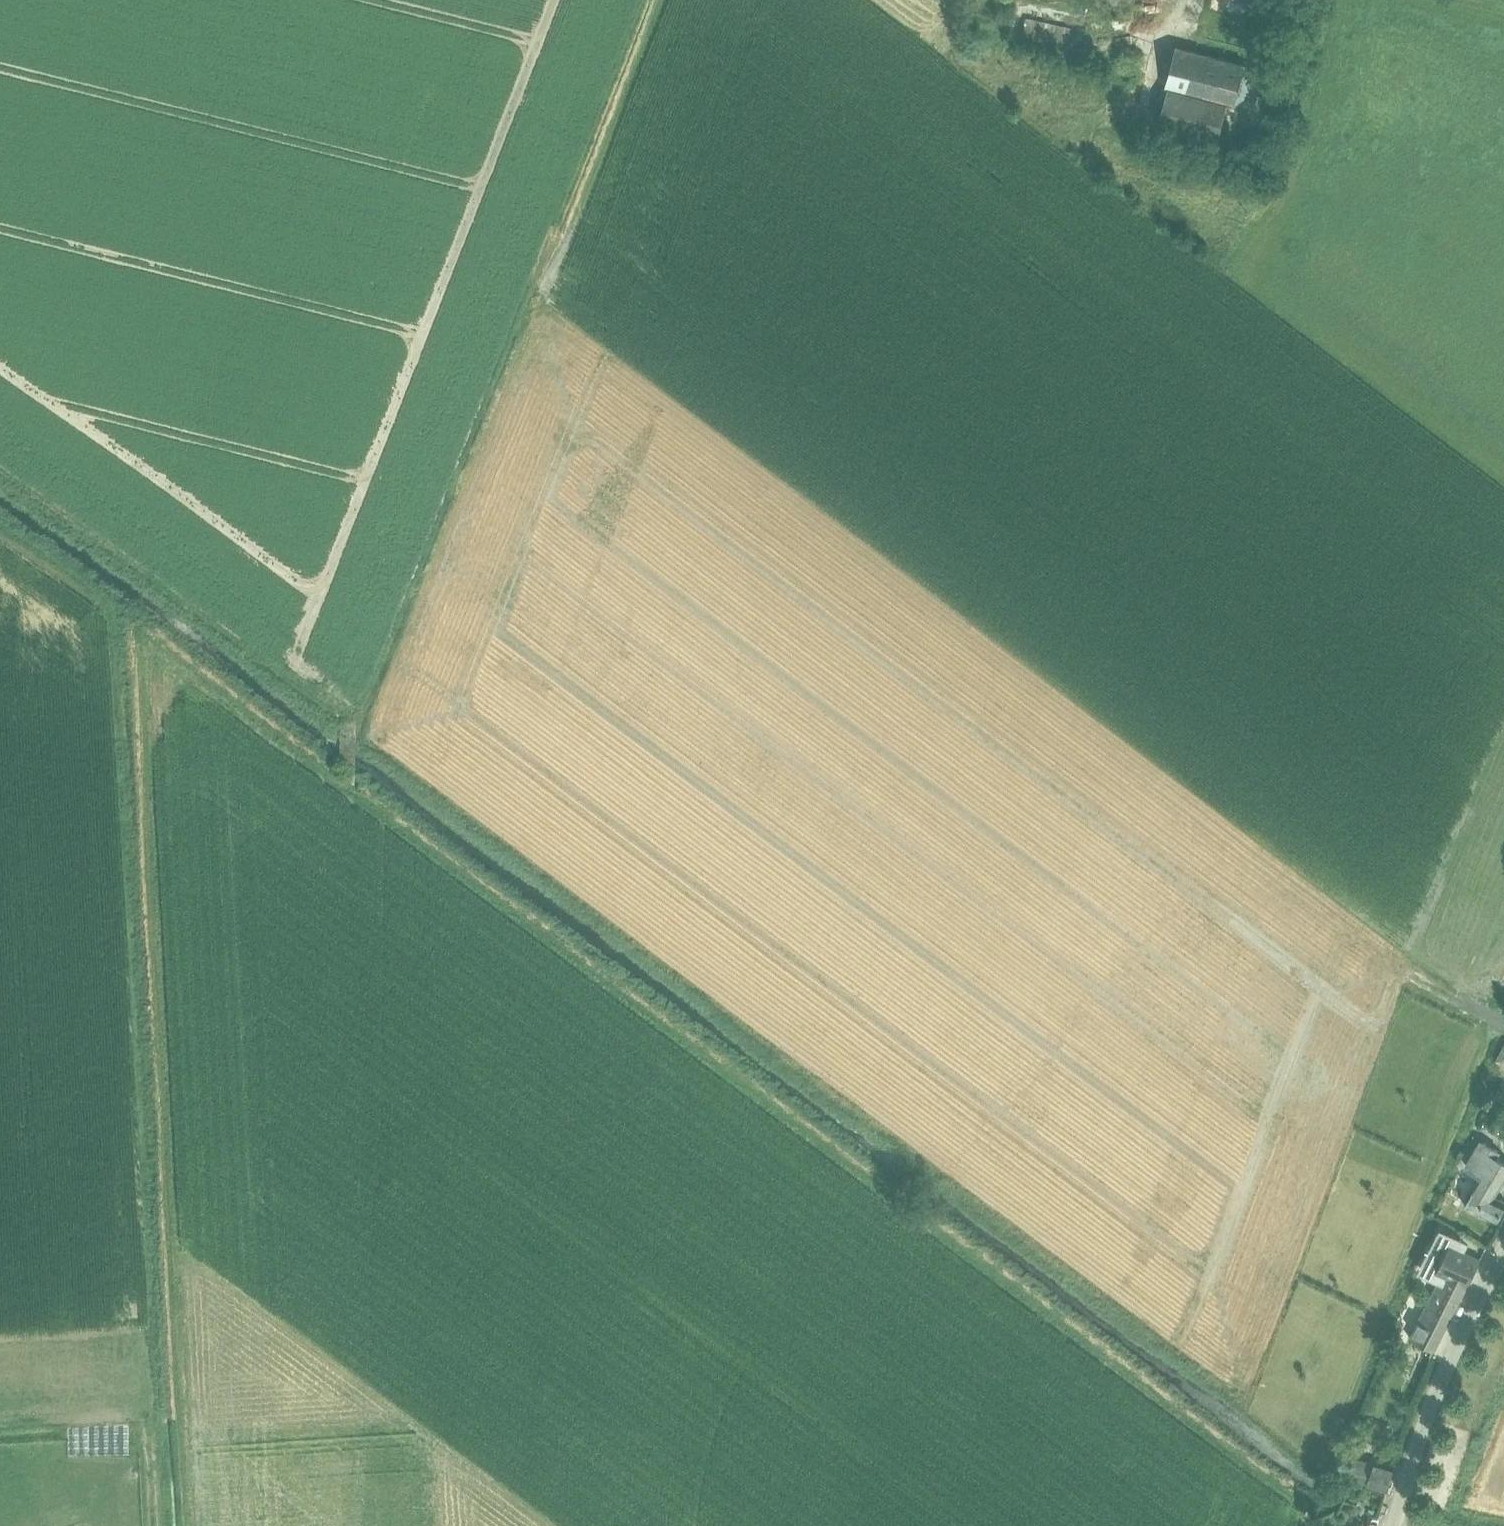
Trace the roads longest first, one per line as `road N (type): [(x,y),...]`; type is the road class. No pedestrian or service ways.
road 1 (residential): [(1393,1525),(1443,1374),(1503,1252)]

